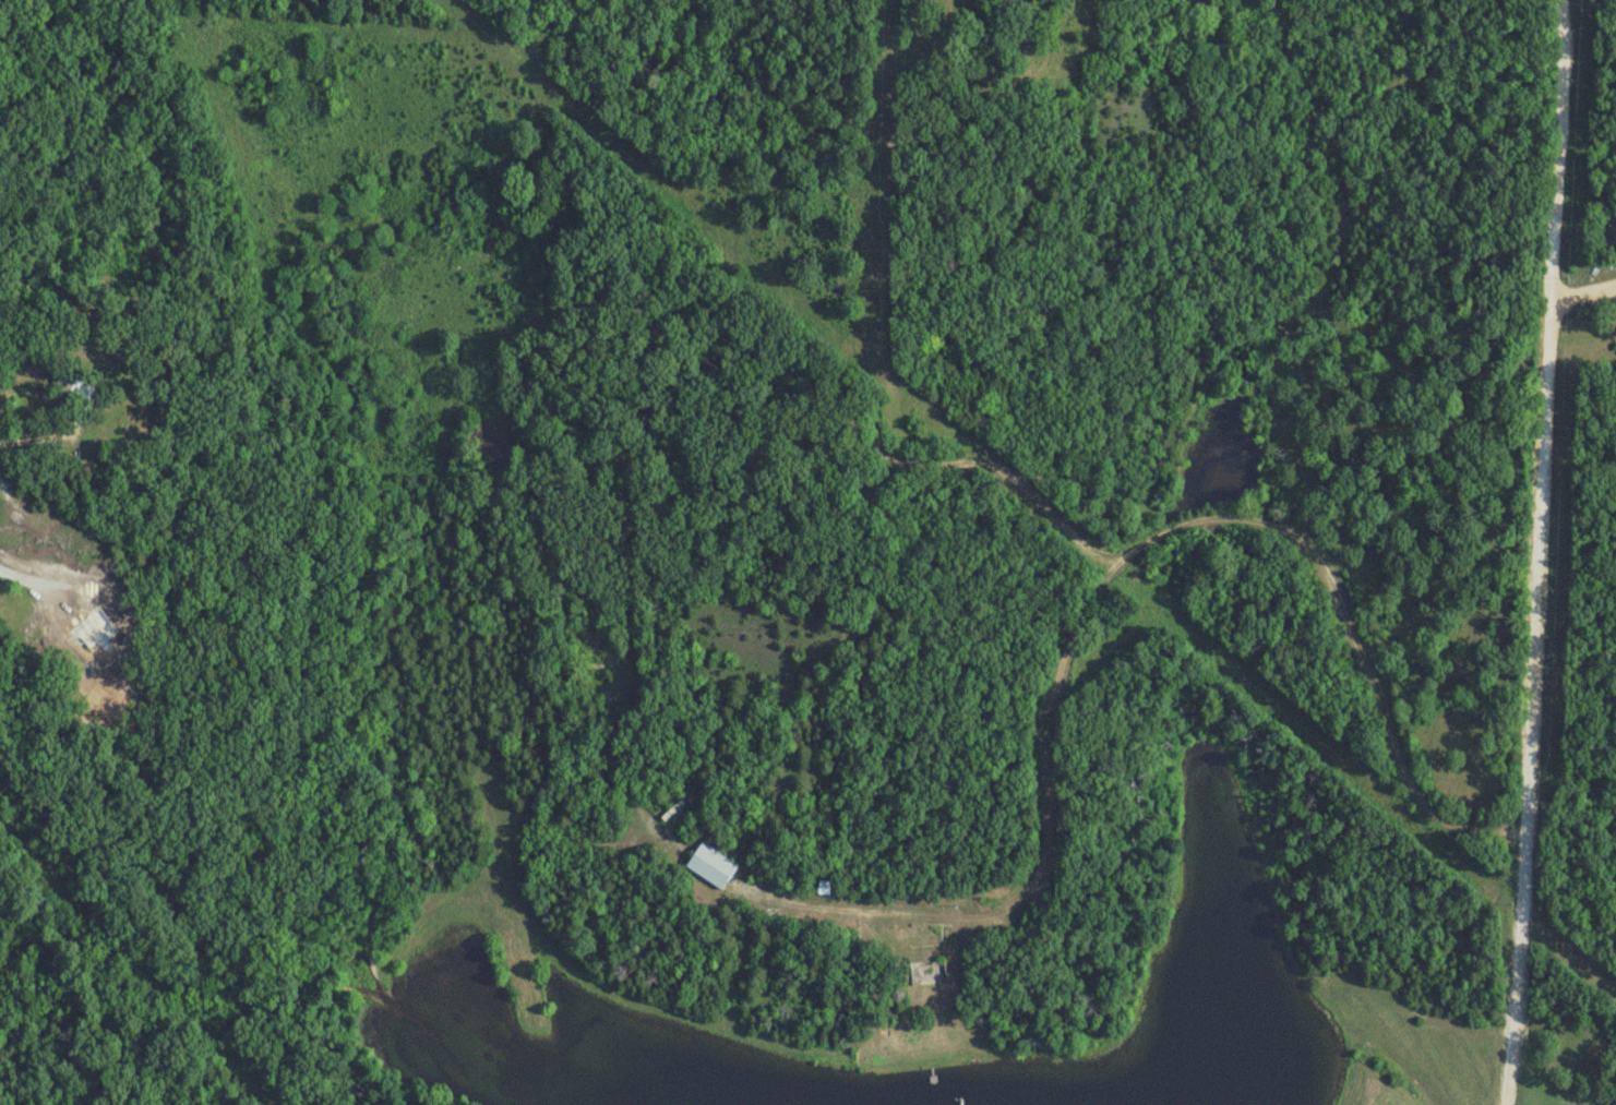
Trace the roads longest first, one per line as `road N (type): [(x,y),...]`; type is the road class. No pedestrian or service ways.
road 1 (residential): [(1560,0),(1561,127),(1502,1104)]
road 2 (residential): [(1123,562),(1096,556),(1012,476),(974,459),(925,464),(872,447),(869,290),(893,0)]
road 3 (residential): [(277,1104),(236,1072),(184,998),(118,952),(0,824)]

